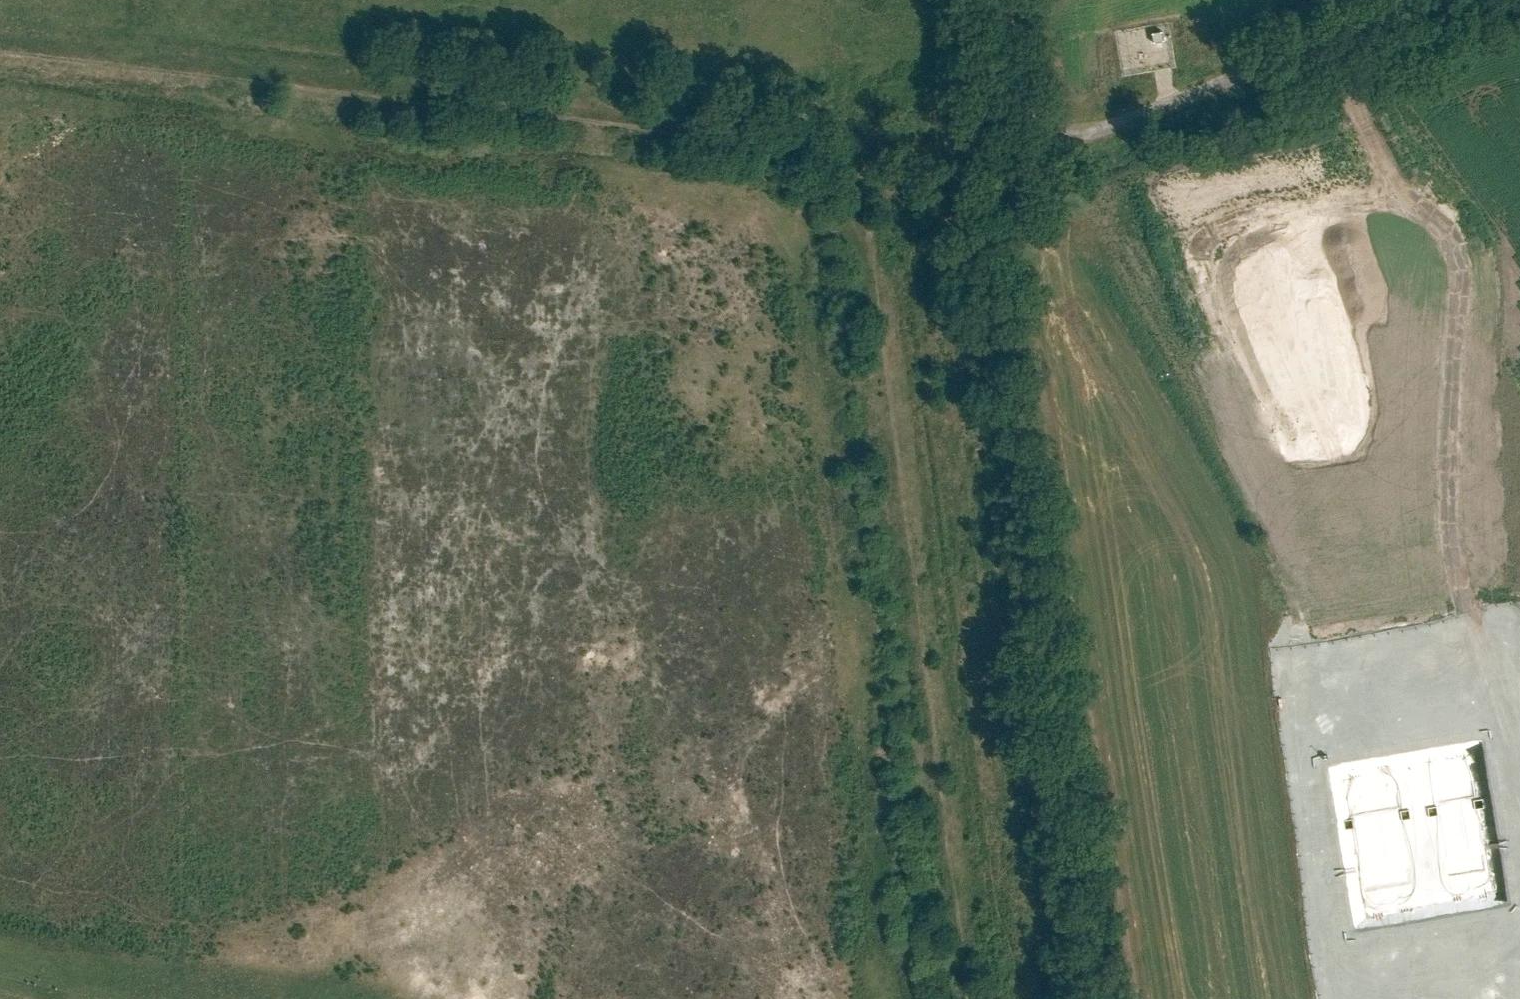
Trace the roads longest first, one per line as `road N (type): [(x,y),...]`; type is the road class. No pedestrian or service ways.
road 1 (residential): [(1038,140),(1094,133),(1433,0)]
road 2 (unclassified): [(1012,0),(1038,140)]

